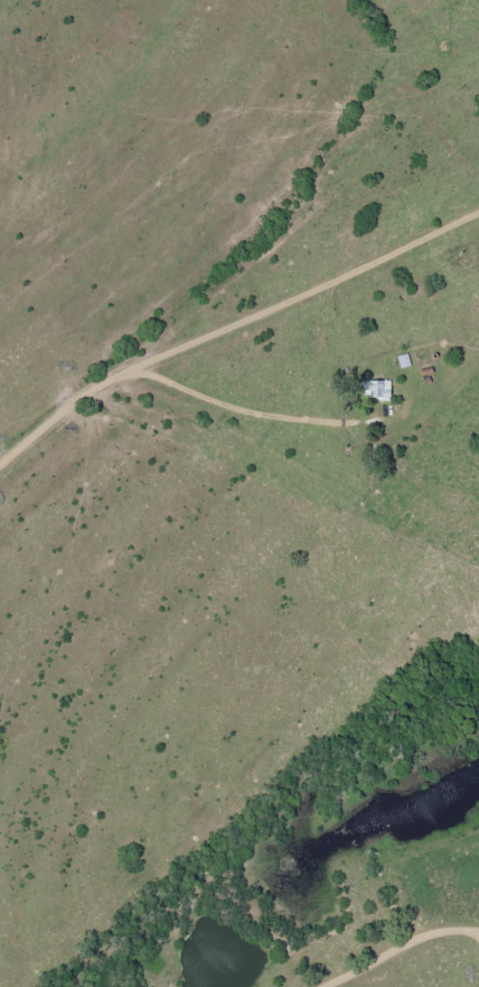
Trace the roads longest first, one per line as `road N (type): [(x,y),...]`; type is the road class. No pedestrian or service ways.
road 1 (residential): [(0,480),(235,348),(478,227)]
road 2 (residential): [(384,275),(364,360),(409,414),(478,403)]
road 3 (residential): [(354,986),(478,939)]

